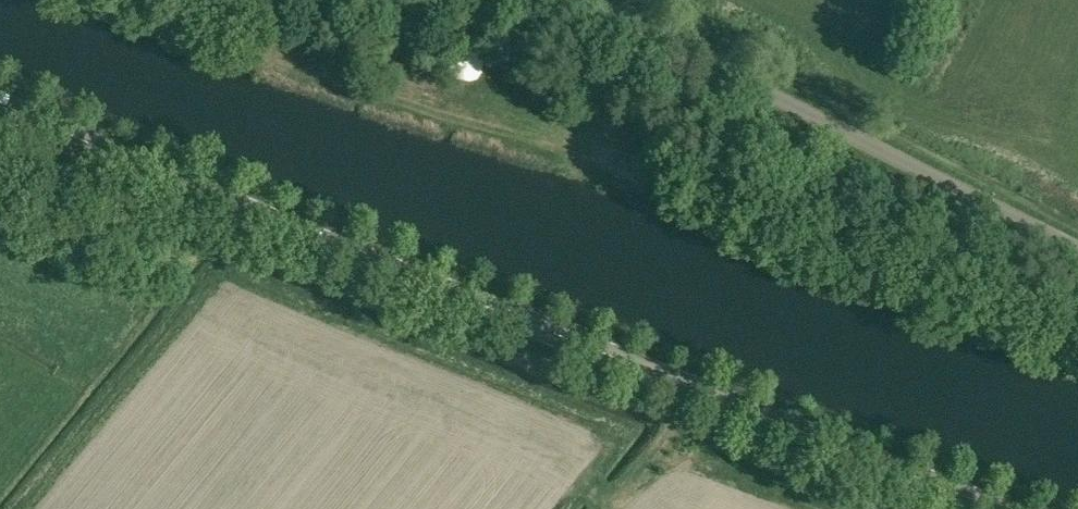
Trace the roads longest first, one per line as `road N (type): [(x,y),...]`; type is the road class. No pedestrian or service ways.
road 1 (secondary): [(999,508),(0,104)]
road 2 (track): [(1077,354),(650,182),(249,51),(118,0)]
road 3 (unclassified): [(1077,248),(585,0)]

